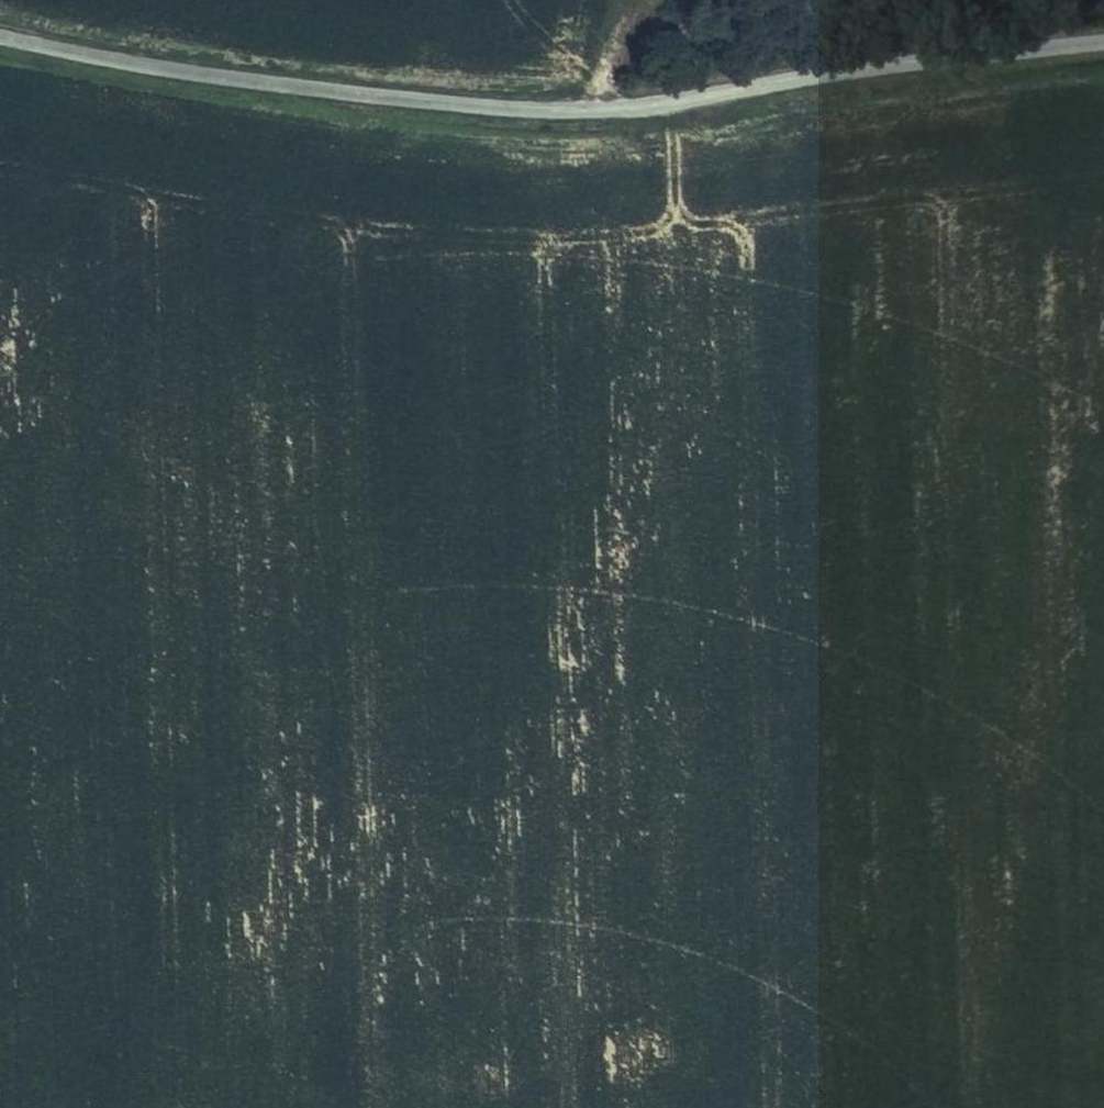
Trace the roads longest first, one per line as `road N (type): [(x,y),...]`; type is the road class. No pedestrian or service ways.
road 1 (unclassified): [(1103,35),(615,99),(313,82),(0,25)]

